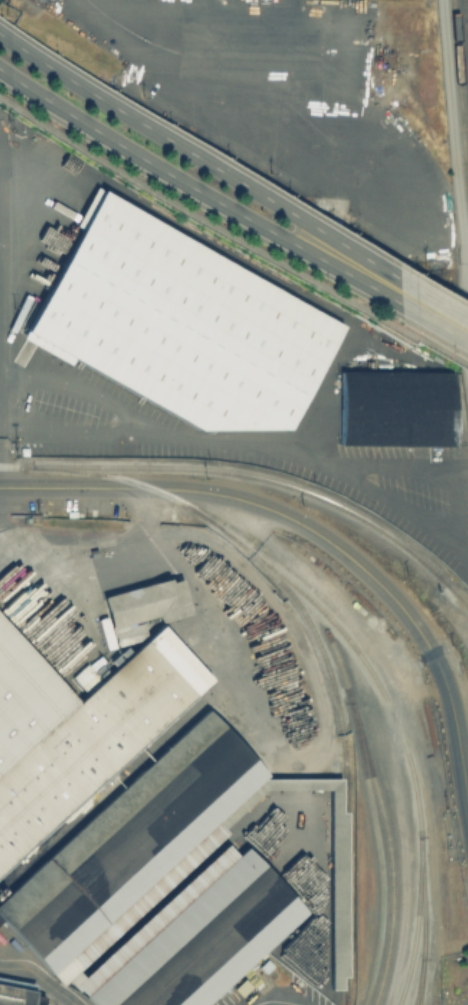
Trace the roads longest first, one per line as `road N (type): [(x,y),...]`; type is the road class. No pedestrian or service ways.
road 1 (tertiary): [(467,816),(455,729),(433,659),(380,587),(342,553),(269,511),(156,488)]
road 2 (secondary): [(417,300),(0,33)]
road 3 (secondary): [(0,69),(278,236),(417,300)]
road 4 (tertiary): [(156,488),(0,489)]

